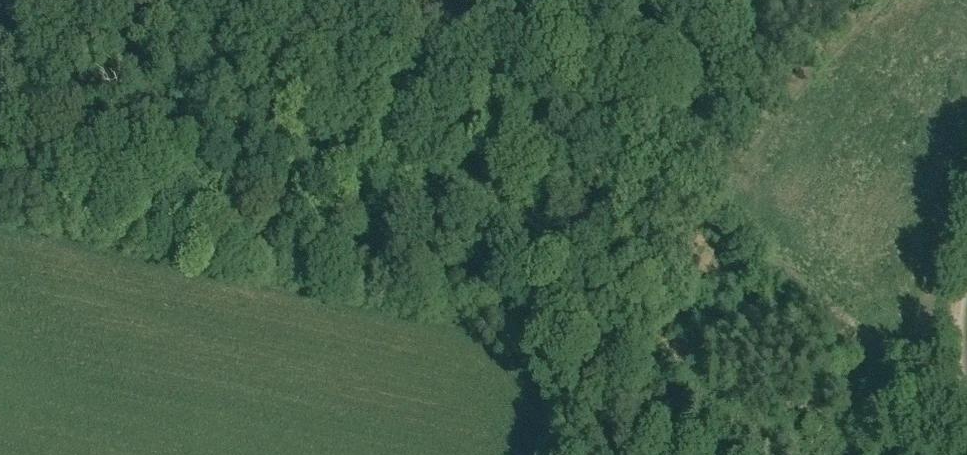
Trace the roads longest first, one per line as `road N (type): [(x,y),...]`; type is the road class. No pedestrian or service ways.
road 1 (track): [(966,273),(956,346),(966,417)]

